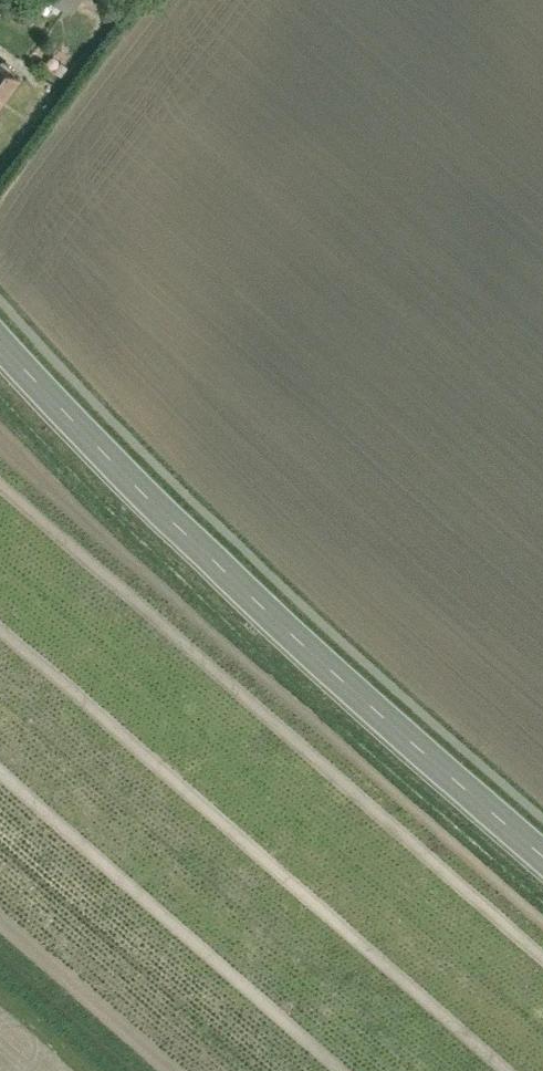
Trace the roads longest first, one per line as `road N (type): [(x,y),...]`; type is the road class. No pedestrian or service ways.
road 1 (secondary): [(0,321),(166,496),(542,838)]

